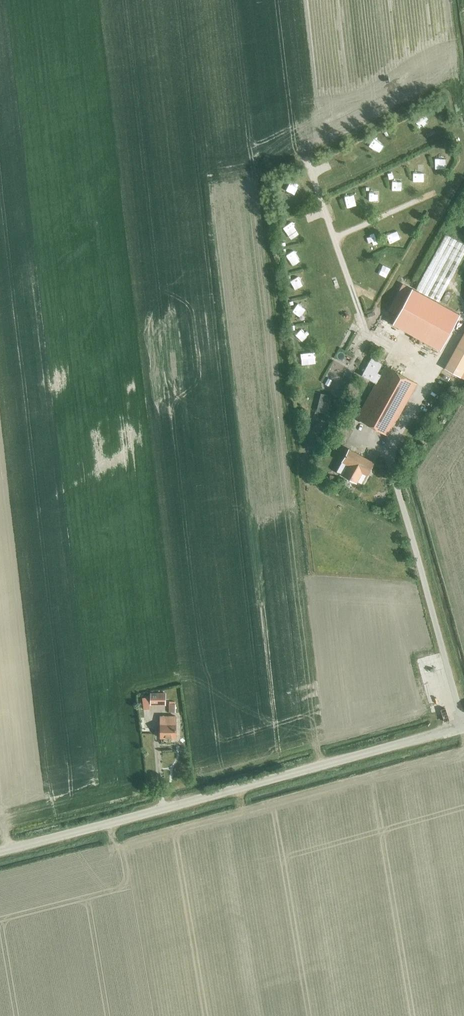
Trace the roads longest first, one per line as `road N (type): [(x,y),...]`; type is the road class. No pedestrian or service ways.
road 1 (unclassified): [(0,849),(463,726)]
road 2 (track): [(302,119),(364,338)]
road 3 (unclassified): [(463,725),(409,523)]

